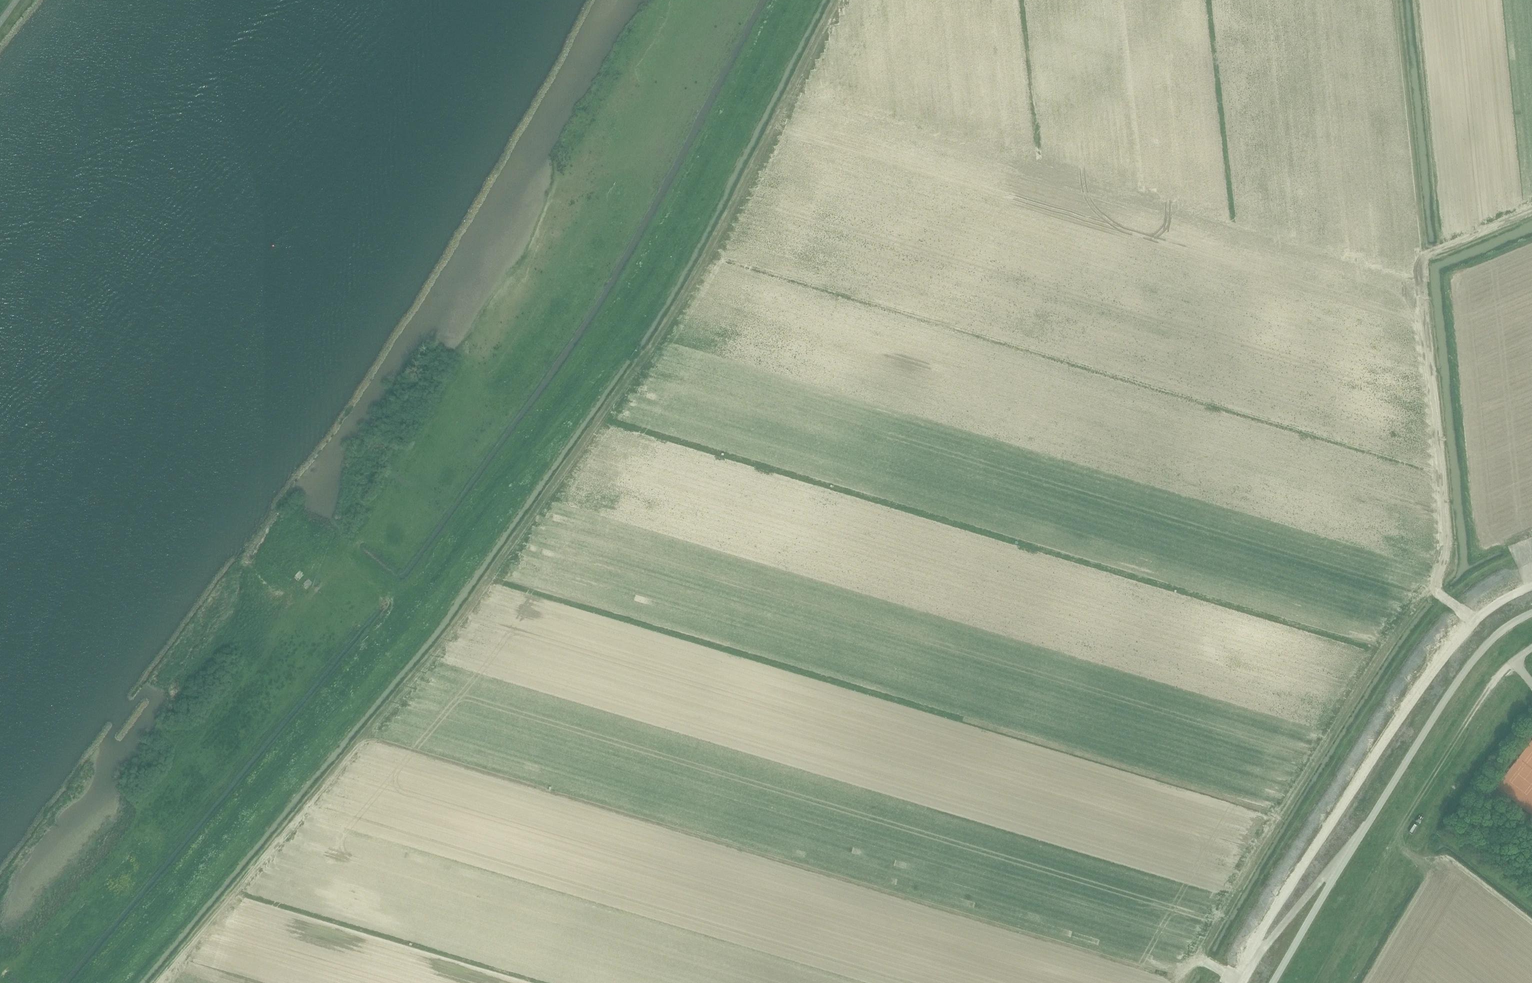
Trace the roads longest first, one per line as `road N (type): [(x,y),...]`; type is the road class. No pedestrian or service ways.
road 1 (tertiary): [(1273,982),(1459,679),(1492,640),(1531,613)]
road 2 (track): [(1531,586),(1477,620),(1437,591),(1451,545),(1423,259)]
road 3 (track): [(1360,837),(1241,982),(1196,959)]
road 4 (track): [(1438,770),(1395,841),(1430,868)]

